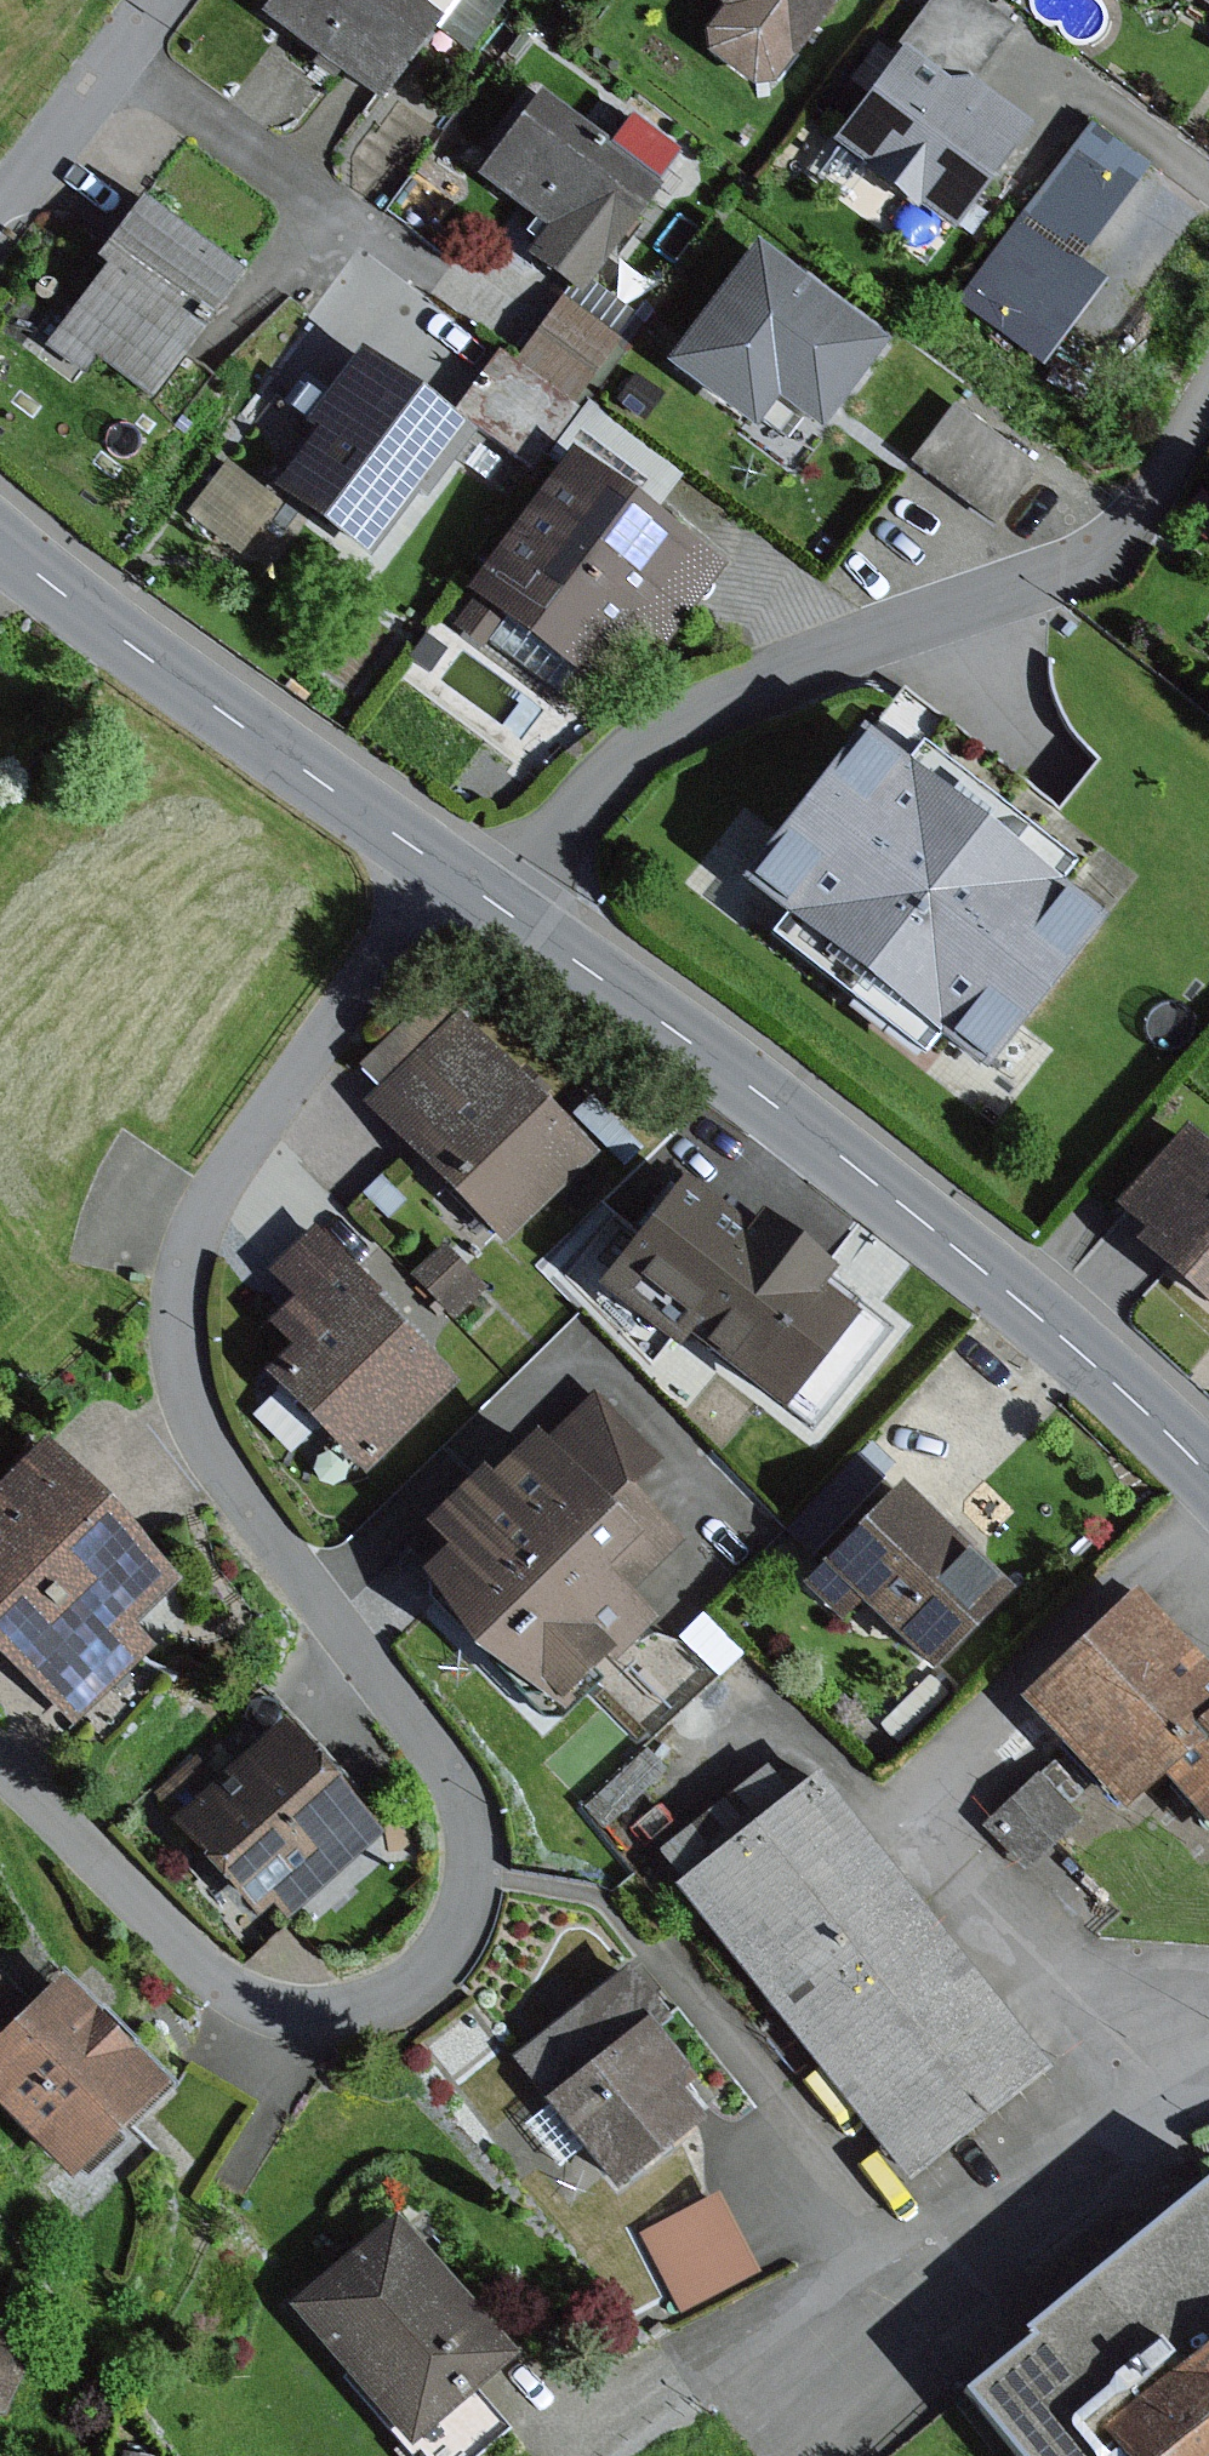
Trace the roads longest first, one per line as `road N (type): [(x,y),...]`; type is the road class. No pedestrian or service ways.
road 1 (residential): [(439,867),(211,1196),(185,1256),(174,1319),(192,1413),(251,1508),(444,1763),(467,1821),(473,1873),(455,1932),(423,1977),(378,2003),(317,2015),(254,2002),(185,1947),(0,1765)]
road 2 (residential): [(499,908),(565,820),(636,746),(702,710),(1083,562),(1136,512),(1208,389)]
road 3 (tertiary): [(499,908),(731,1071),(1024,1306),(1208,1476)]
road 4 (tertiary): [(0,541),(439,867)]
road 5 (residential): [(165,0),(0,201)]

